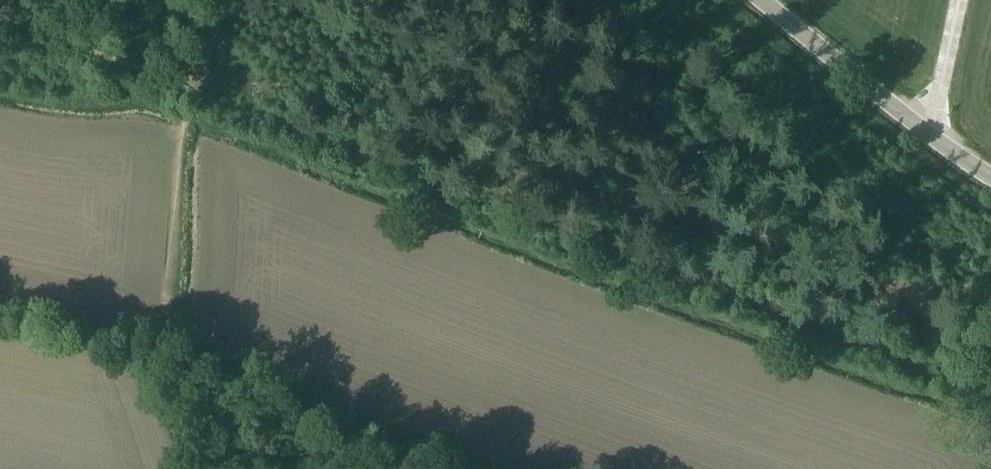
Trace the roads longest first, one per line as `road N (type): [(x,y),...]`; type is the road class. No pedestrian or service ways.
road 1 (track): [(194,468),(162,373),(179,135),(193,90),(0,19)]
road 2 (unclassified): [(990,176),(764,0)]

